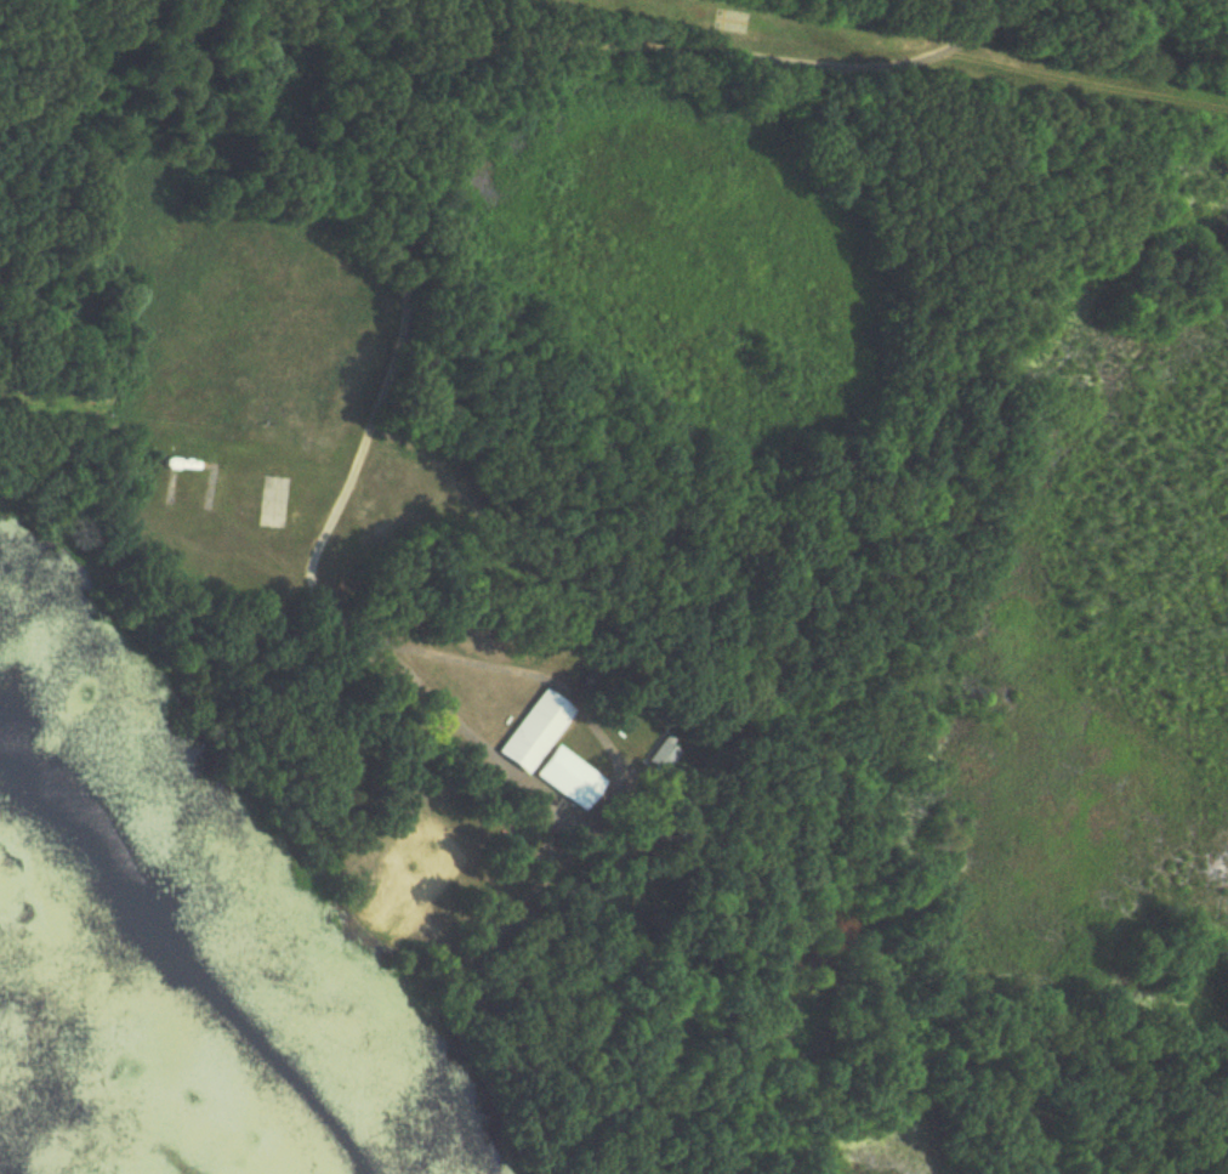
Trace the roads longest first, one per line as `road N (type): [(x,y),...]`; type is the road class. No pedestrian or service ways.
road 1 (track): [(1001,0),(949,42),(857,74),(601,36),(421,67),(388,97),(408,236),(353,482),(314,586),(343,620),(388,645),(553,682)]

